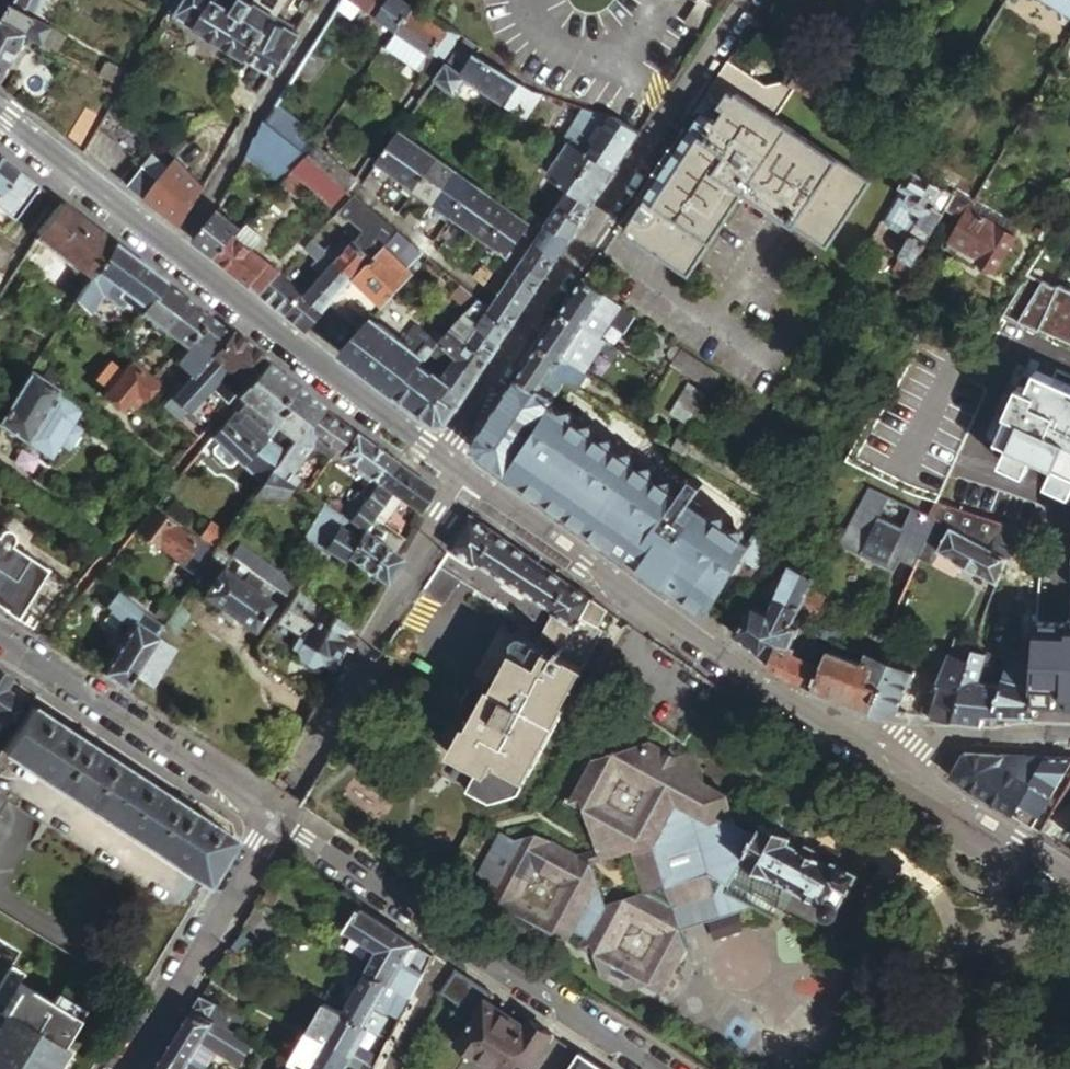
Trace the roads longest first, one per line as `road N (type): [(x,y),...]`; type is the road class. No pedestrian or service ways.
road 1 (tertiary): [(0,114),(441,456)]
road 2 (residential): [(744,0),(441,456)]
road 3 (tertiary): [(466,473),(878,756)]
road 4 (tertiary): [(650,1068),(277,824)]
road 5 (unclassified): [(285,773),(466,473)]
road 6 (tertiary): [(277,824),(0,641)]
road 7 (residential): [(277,824),(123,1068)]
road 8 (tertiary): [(878,756),(1069,878)]
road 9 (residential): [(1069,744),(912,739),(878,756)]

